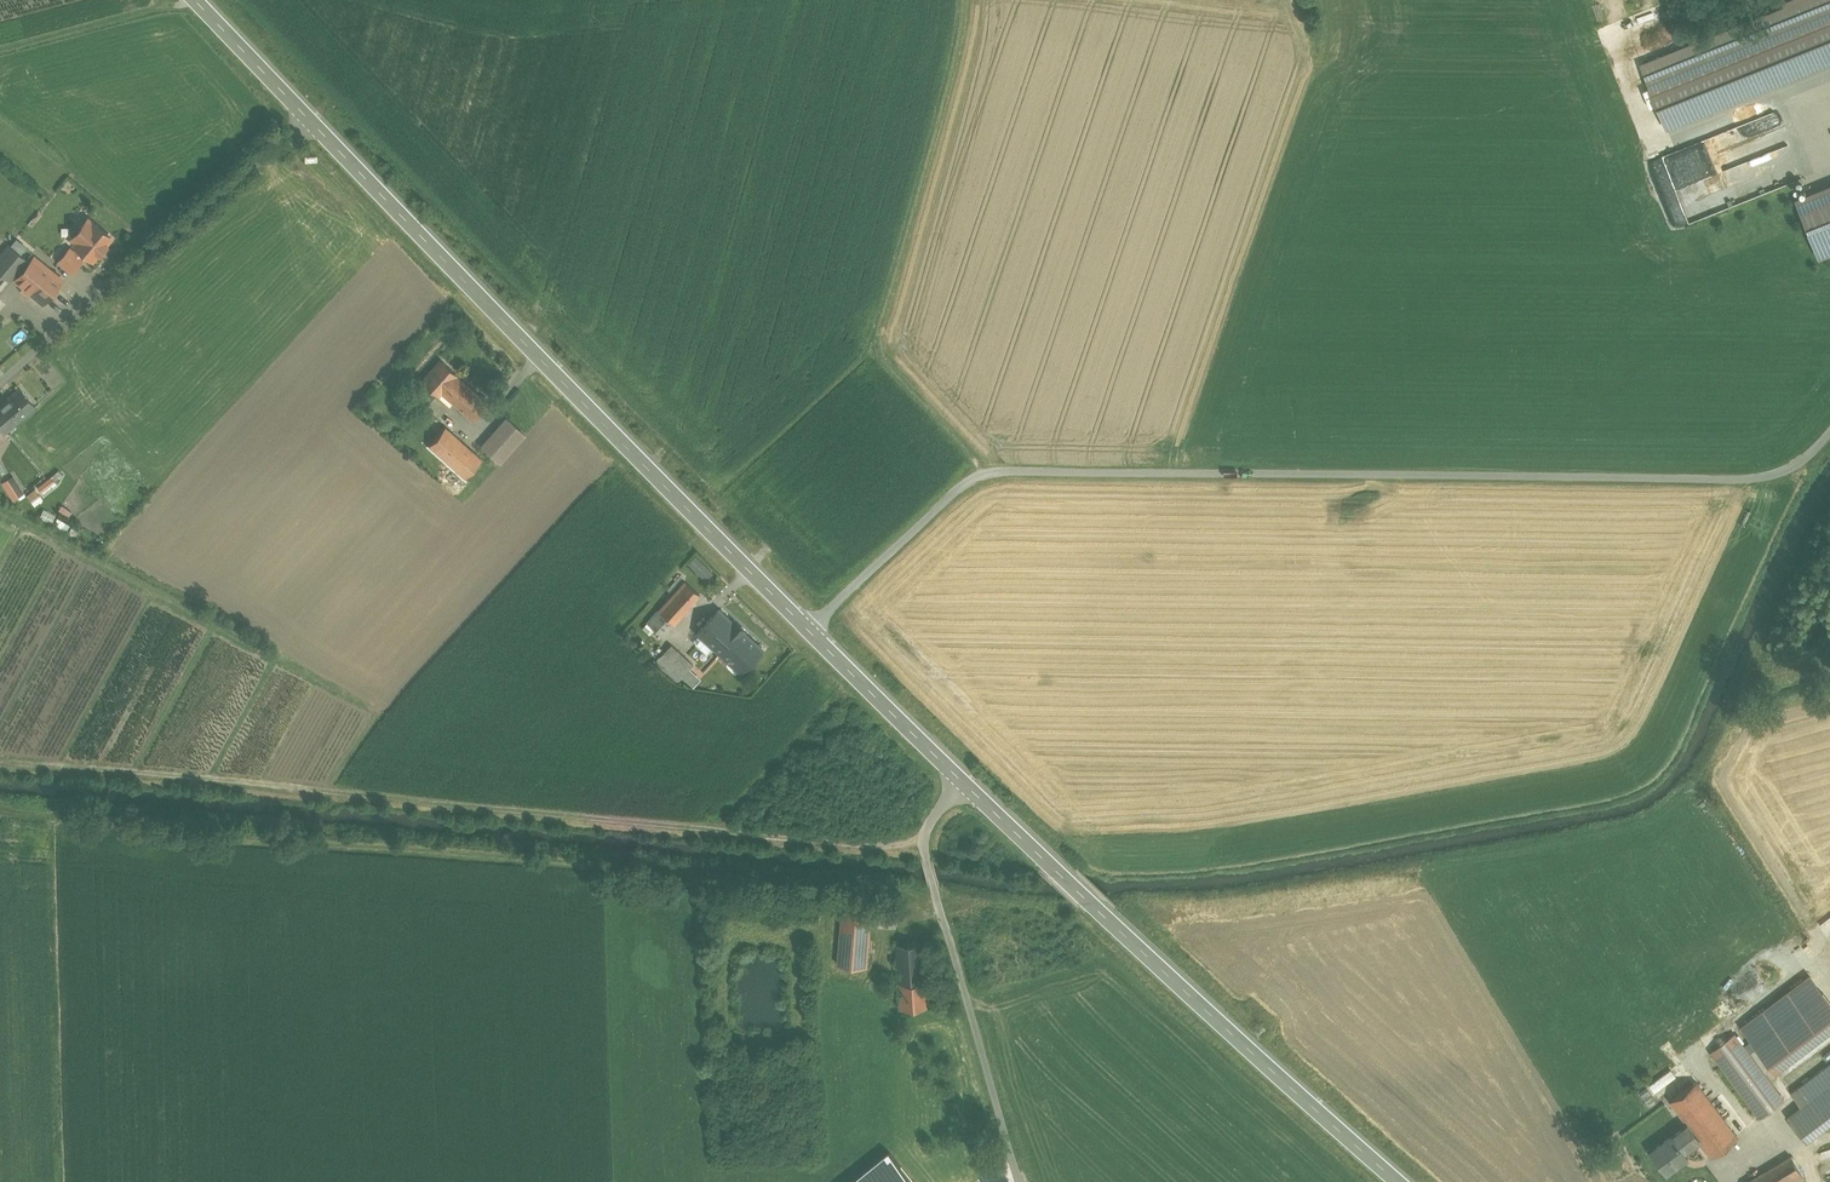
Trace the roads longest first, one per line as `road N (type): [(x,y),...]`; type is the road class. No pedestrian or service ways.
road 1 (unclassified): [(808,629),(958,490),(994,475),(1734,483),(1793,467),(1829,432)]
road 2 (track): [(926,839),(898,848),(522,821),(238,784),(0,769)]
road 3 (secondary): [(808,629),(311,122)]
road 4 (secondary): [(1402,1181),(965,783)]
road 5 (unclassified): [(1021,1181),(927,857),(929,824),(965,783)]
road 6 (unclassified): [(311,122),(0,384)]
road 7 (secondary): [(965,783),(808,629)]
road 8 (secondary): [(311,122),(195,0)]

